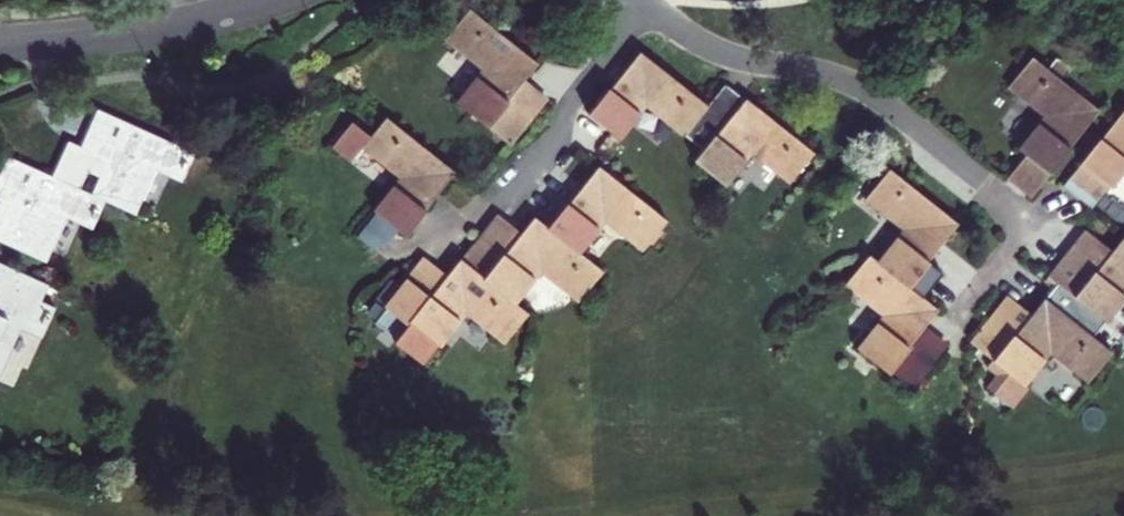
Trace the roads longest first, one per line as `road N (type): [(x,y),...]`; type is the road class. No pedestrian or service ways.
road 1 (residential): [(0,45),(182,25),(273,0)]

